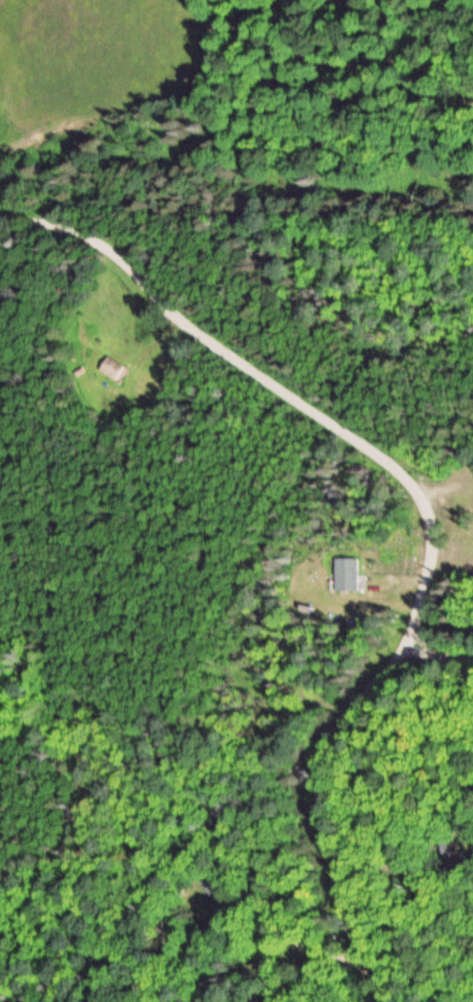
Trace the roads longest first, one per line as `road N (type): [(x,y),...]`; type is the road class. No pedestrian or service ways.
road 1 (residential): [(376,1001),(347,938),(306,789),(308,765),(335,715),(400,651),(430,563),(419,496),(394,467),(186,326),(105,247),(70,229),(0,219)]

